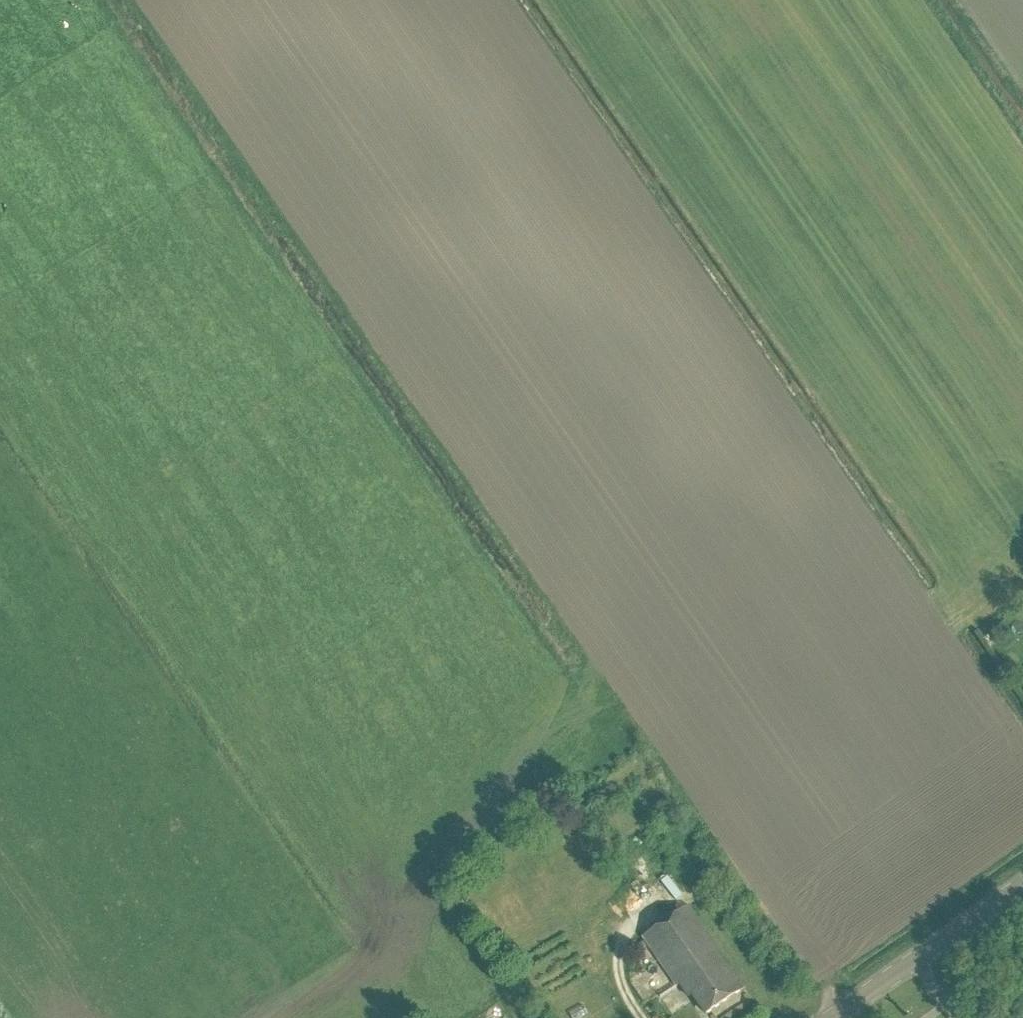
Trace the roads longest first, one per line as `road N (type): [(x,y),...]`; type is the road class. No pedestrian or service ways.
road 1 (tertiary): [(833,1017),(1022,886)]

